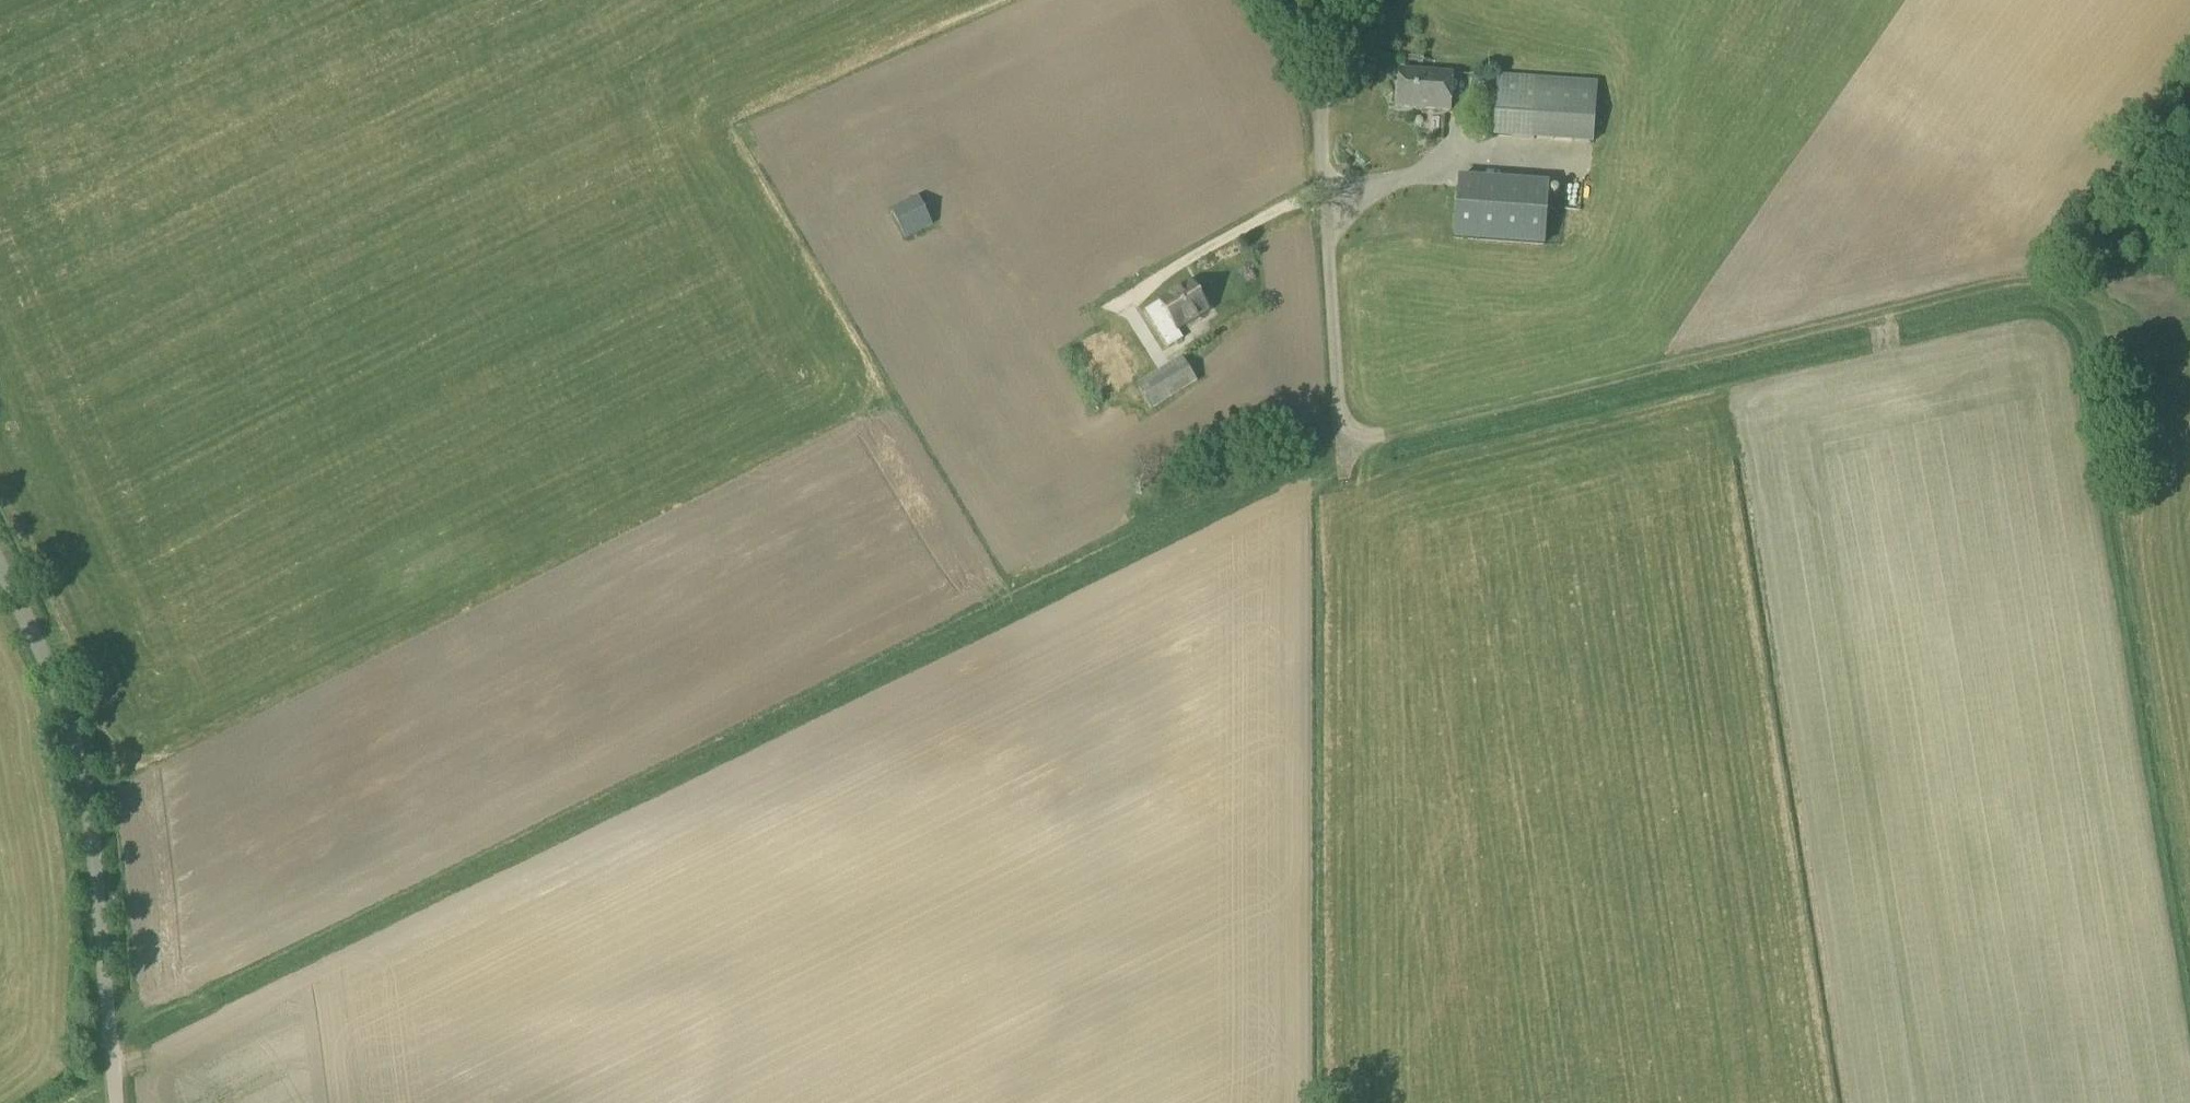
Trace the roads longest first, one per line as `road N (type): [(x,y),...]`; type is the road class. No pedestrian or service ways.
road 1 (unclassified): [(1458,417),(1340,443),(1320,165),(1323,84),(1355,0)]
road 2 (unclassified): [(110,1102),(72,706),(0,554)]

